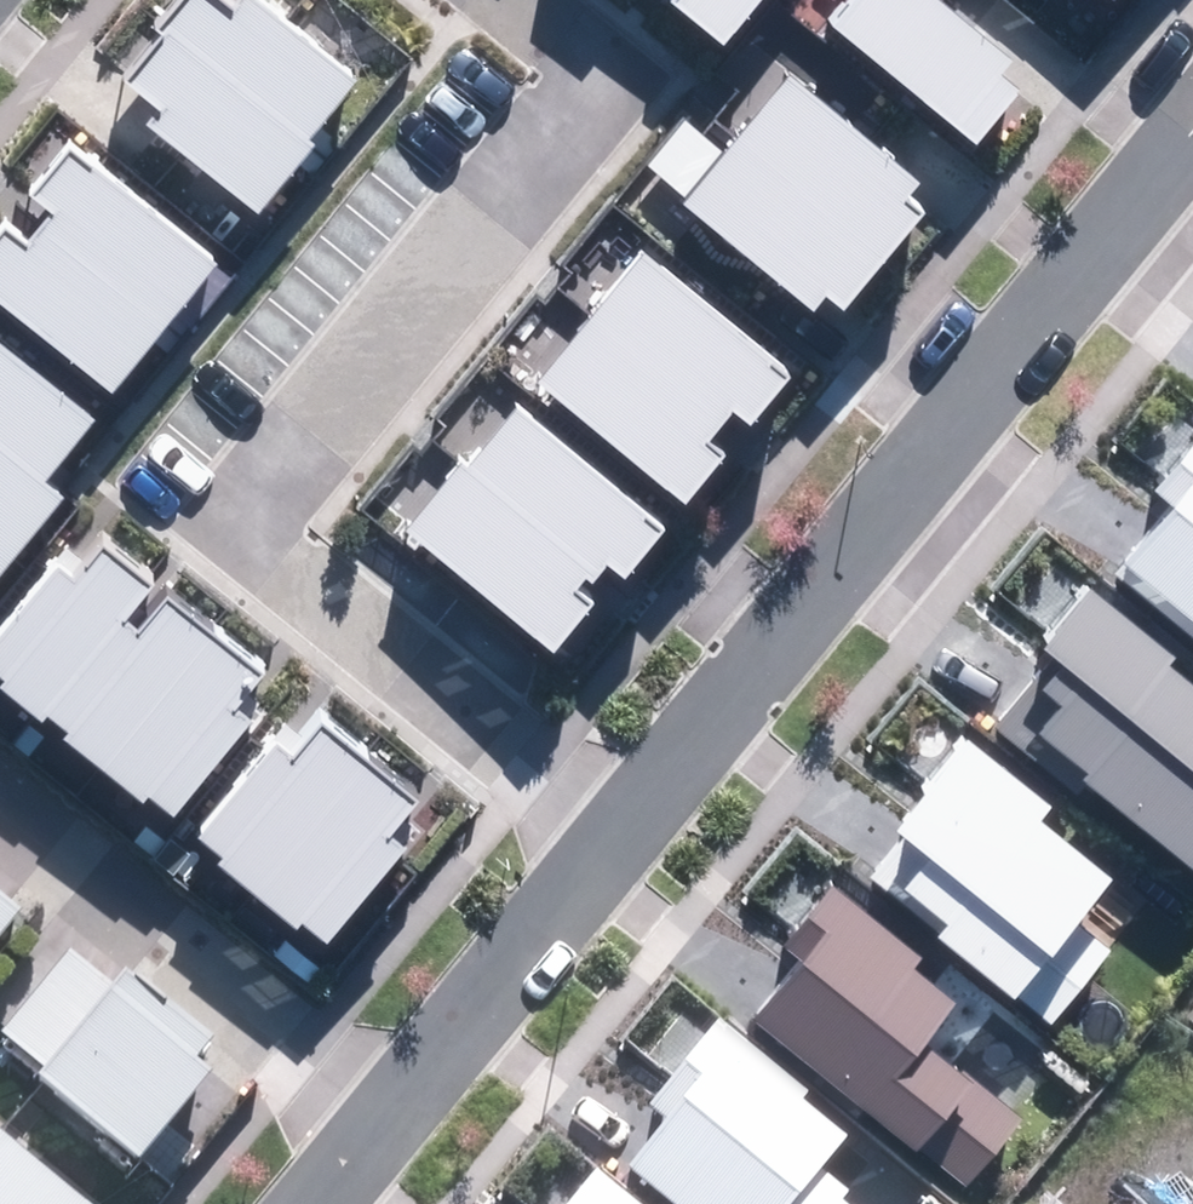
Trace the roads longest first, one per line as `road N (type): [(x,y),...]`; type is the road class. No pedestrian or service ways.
road 1 (residential): [(529,0),(615,69),(251,529),(628,838)]
road 2 (residential): [(628,838),(1192,125)]
road 3 (residential): [(0,782),(400,1110)]
road 4 (residential): [(400,1110),(628,838)]
road 5 (residential): [(321,1203),(400,1110)]

